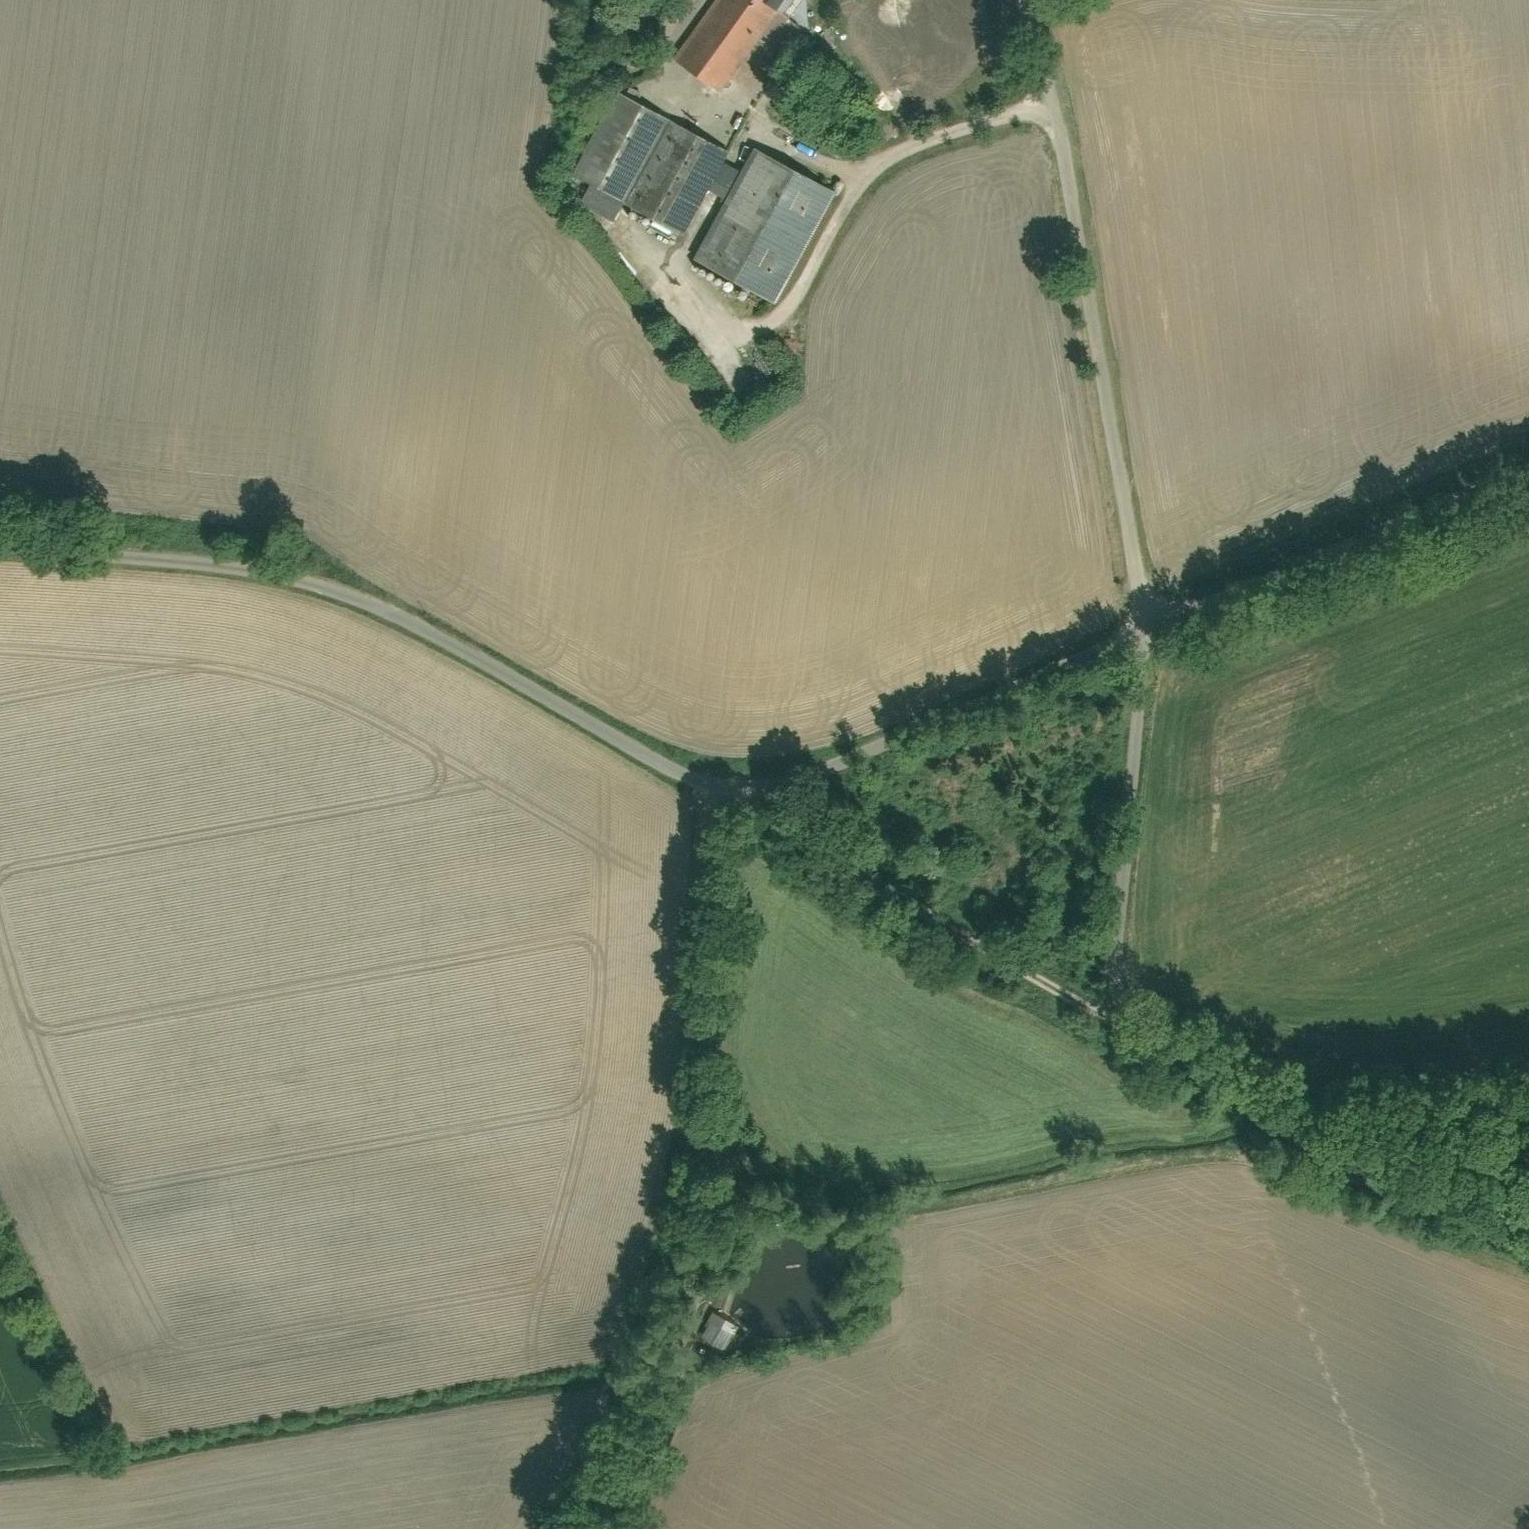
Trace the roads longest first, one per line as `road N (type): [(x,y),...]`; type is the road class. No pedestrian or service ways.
road 1 (residential): [(1143,633),(729,806),(547,695),(348,597),(228,576),(0,557)]
road 2 (residential): [(1528,1243),(1115,1019),(1143,633)]
road 3 (residential): [(1143,633),(1067,154),(1022,0)]
road 4 (residential): [(1528,470),(1143,633)]

